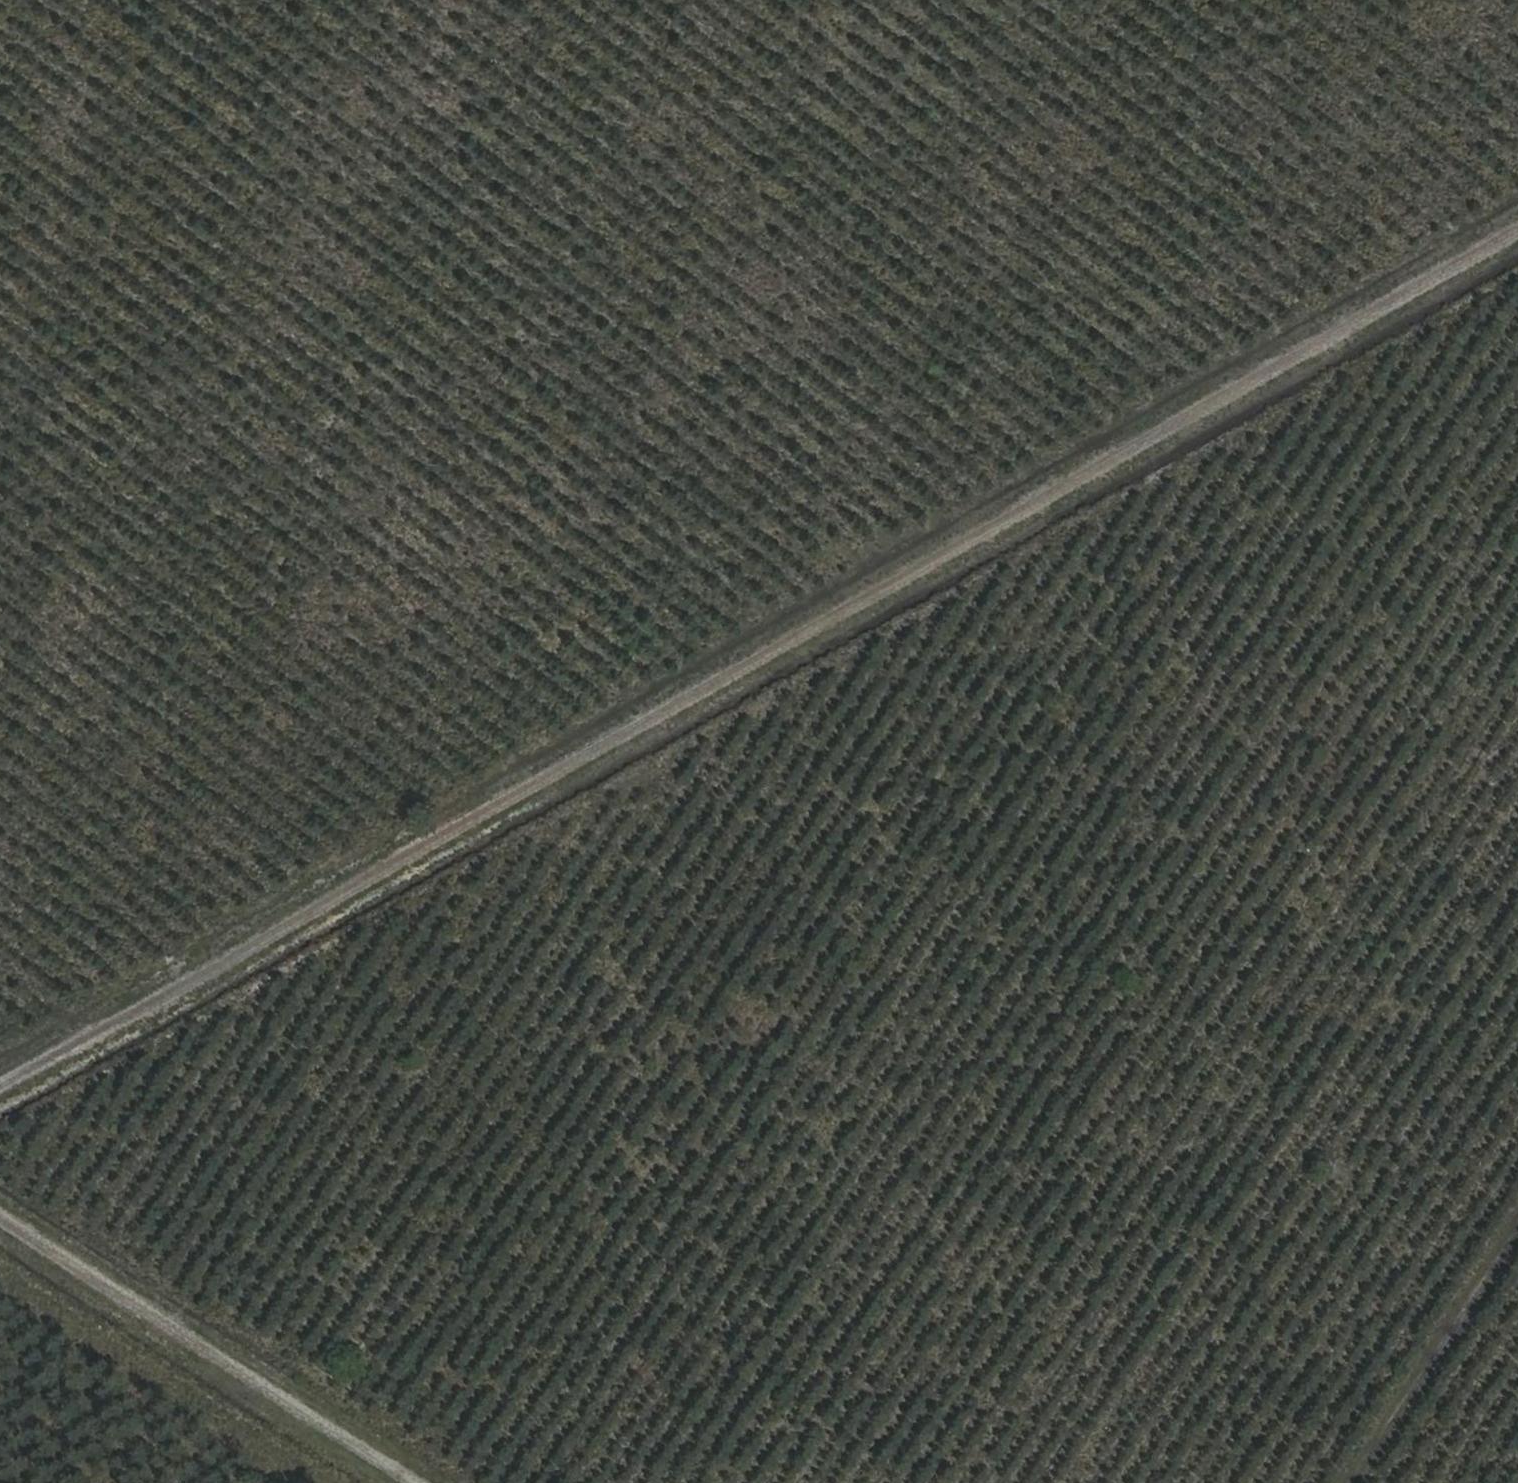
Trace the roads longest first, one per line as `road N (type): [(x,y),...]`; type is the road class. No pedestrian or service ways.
road 1 (track): [(1517,214),(0,1066)]
road 2 (track): [(424,1482),(0,1214)]

